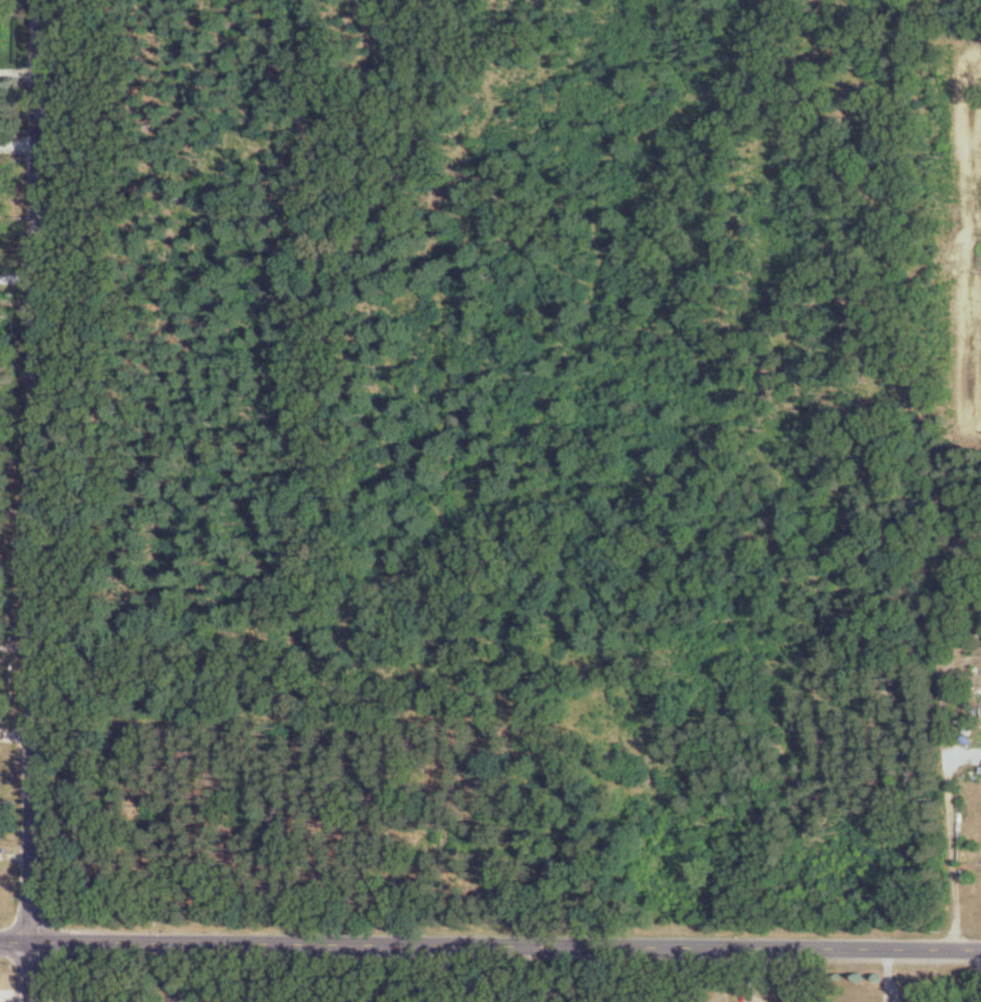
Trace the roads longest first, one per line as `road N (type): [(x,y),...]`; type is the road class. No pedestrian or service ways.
road 1 (residential): [(0,943),(980,950)]
road 2 (residential): [(33,1001),(32,33)]

